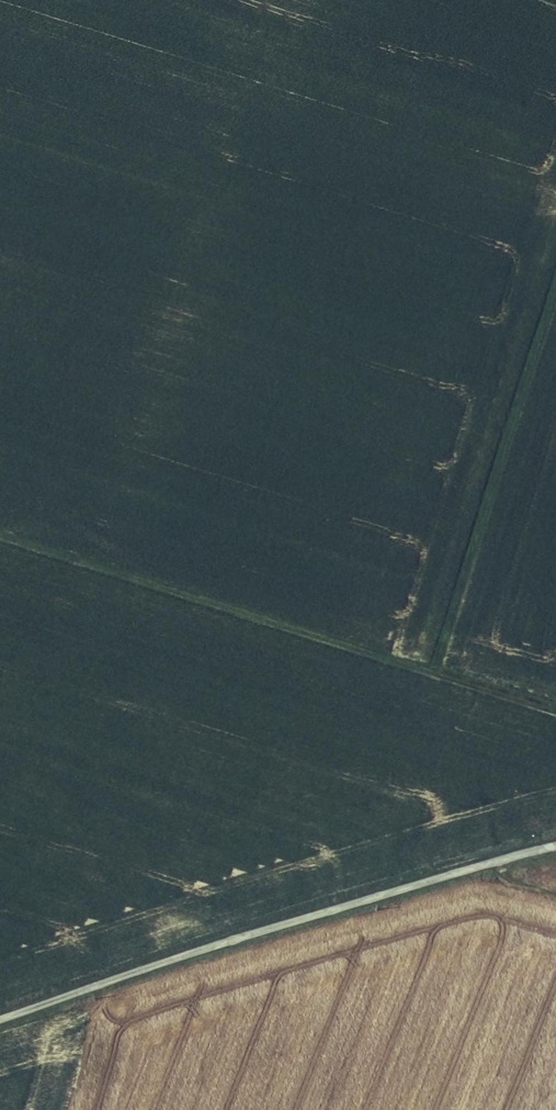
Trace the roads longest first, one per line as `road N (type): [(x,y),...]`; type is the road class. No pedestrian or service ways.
road 1 (track): [(0,1014),(152,959),(555,841)]

